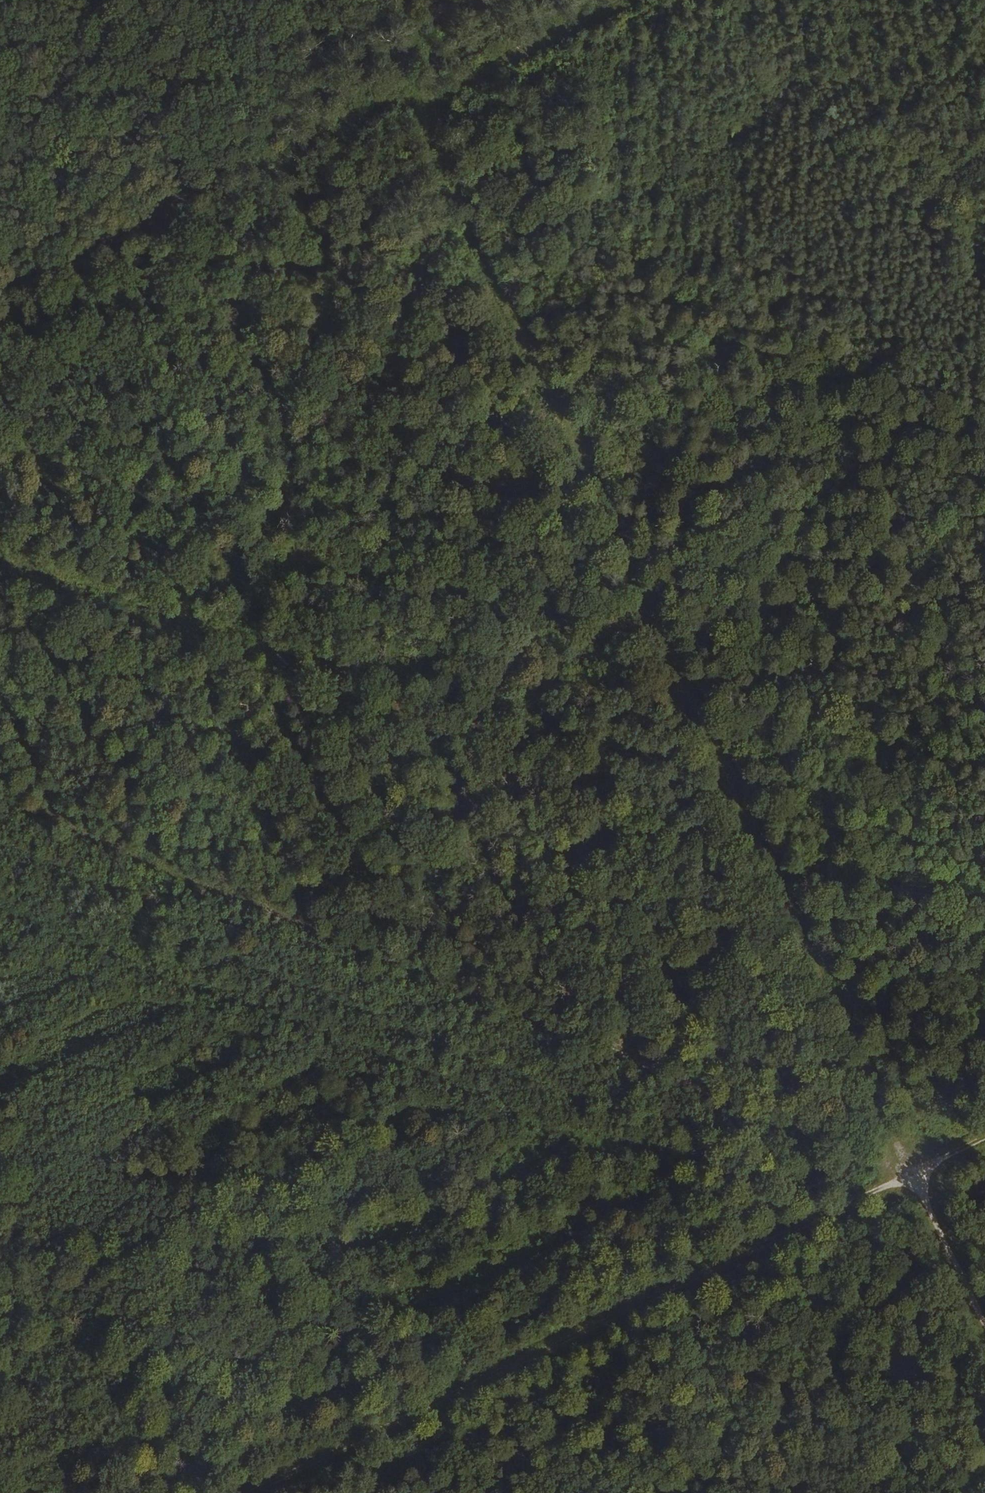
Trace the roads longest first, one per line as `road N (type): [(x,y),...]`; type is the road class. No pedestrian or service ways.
road 1 (track): [(917,1180),(232,1492)]
road 2 (track): [(917,1180),(984,1315)]

